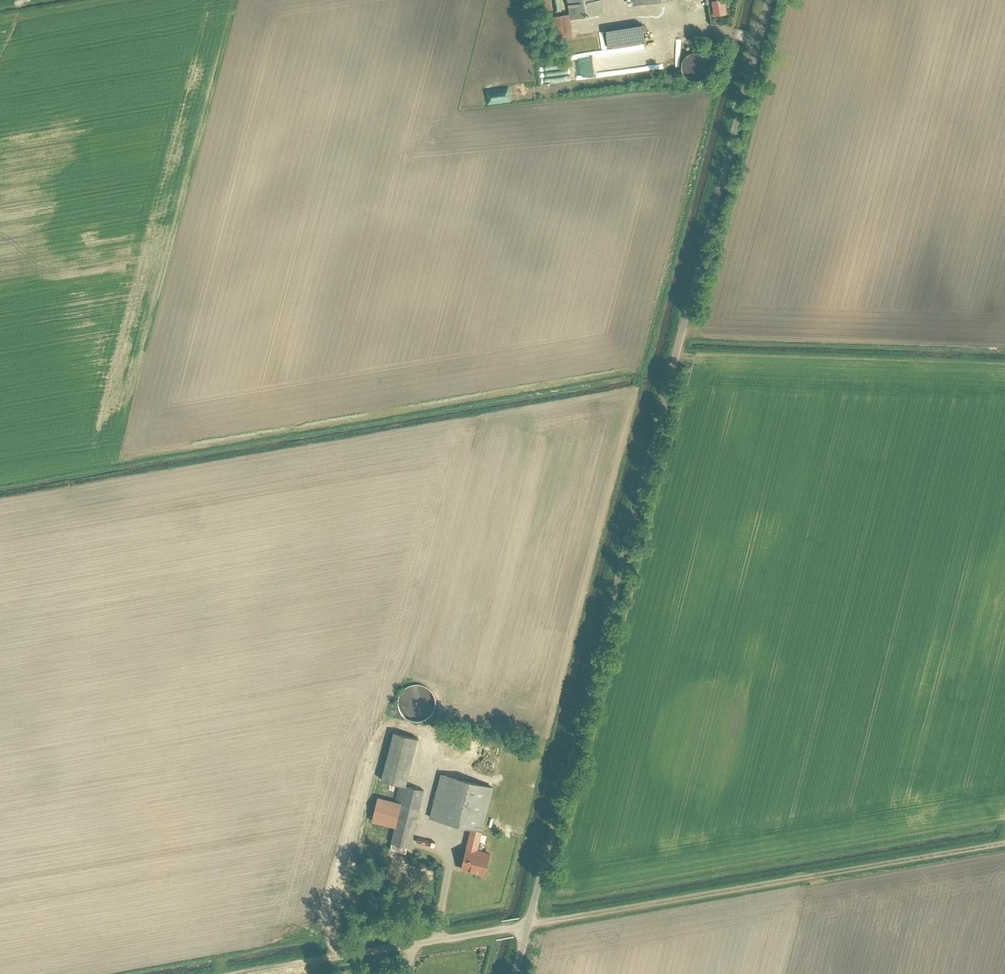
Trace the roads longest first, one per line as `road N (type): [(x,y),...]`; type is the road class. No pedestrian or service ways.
road 1 (unclassified): [(513,973),(766,0)]
road 2 (track): [(527,919),(1004,837)]

